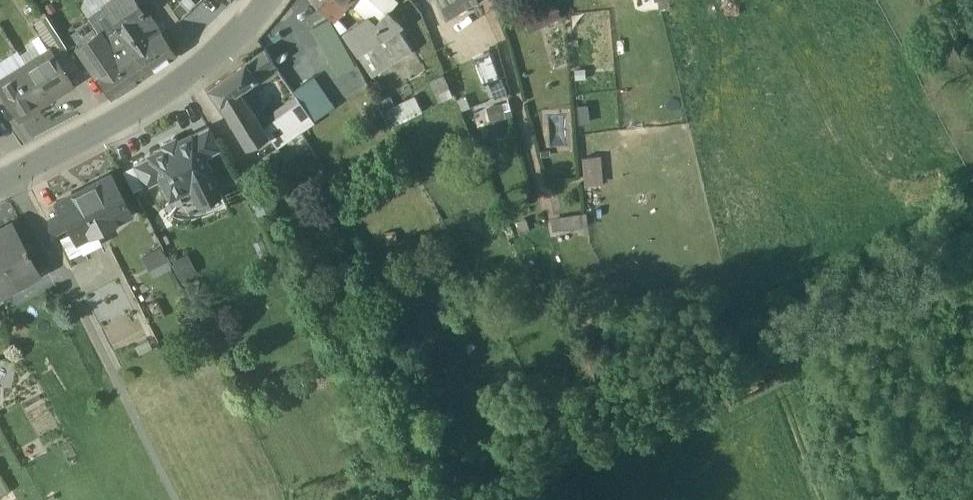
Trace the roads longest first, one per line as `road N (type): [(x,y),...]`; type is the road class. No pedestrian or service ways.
road 1 (track): [(176,499),(16,188)]
road 2 (residential): [(0,196),(178,101),(276,0)]

